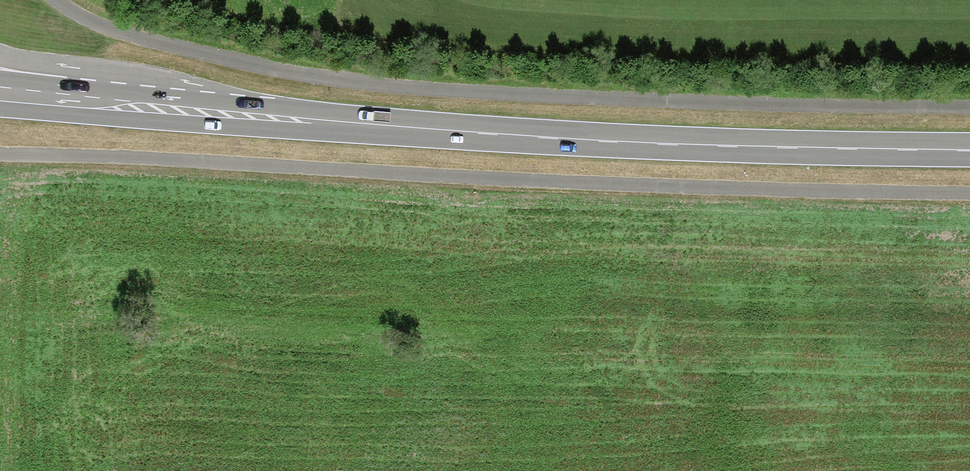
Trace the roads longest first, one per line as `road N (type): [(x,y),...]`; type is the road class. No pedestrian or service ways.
road 1 (track): [(0,152),(825,193),(969,192)]
road 2 (primary): [(969,151),(382,127),(41,95)]
road 3 (track): [(969,106),(513,99),(275,75),(128,37),(60,0)]

